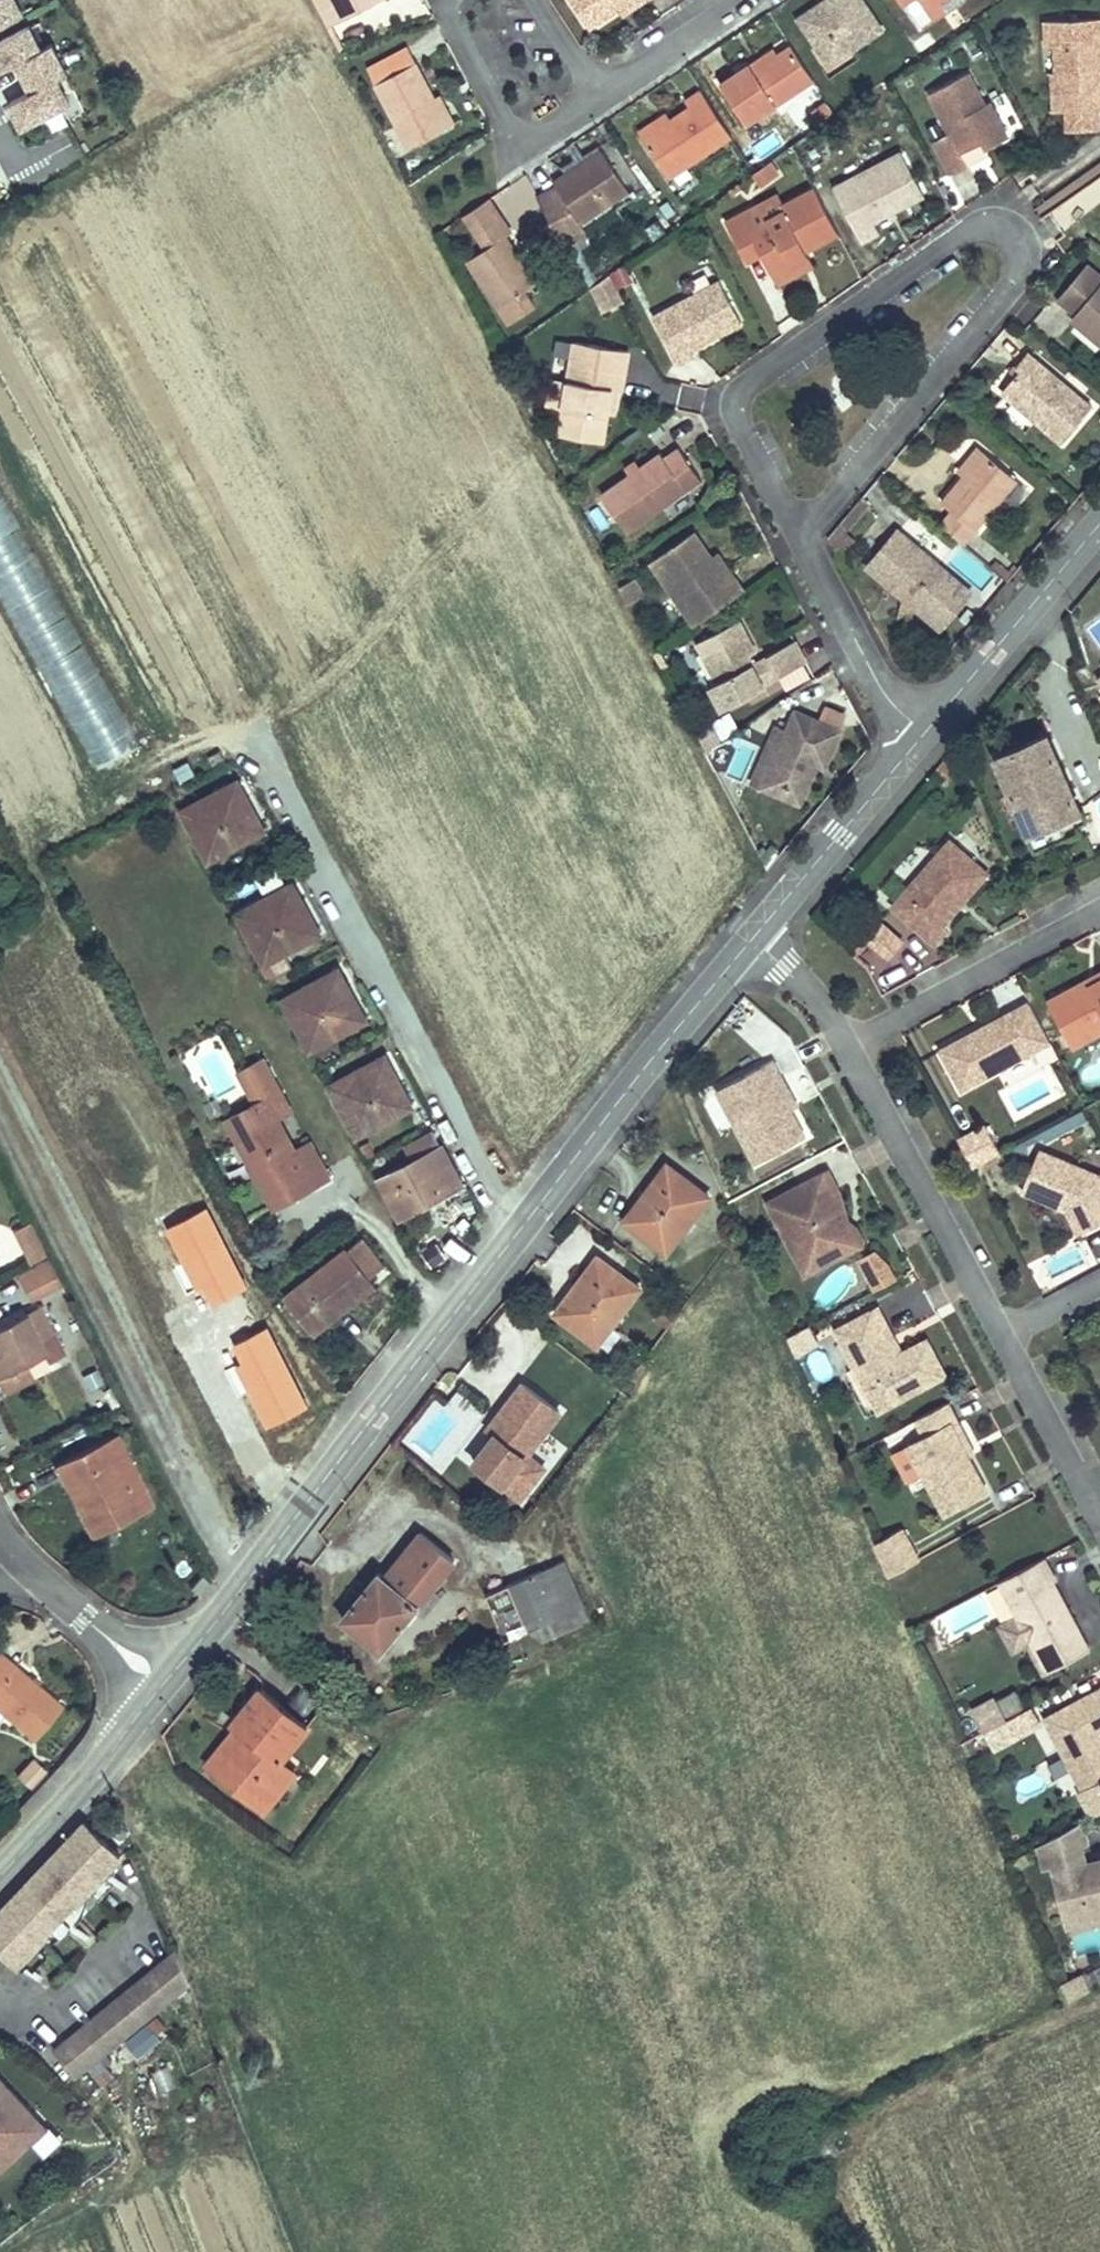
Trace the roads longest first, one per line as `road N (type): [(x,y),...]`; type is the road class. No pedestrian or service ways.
road 1 (tertiary): [(167,1683),(752,939)]
road 2 (residential): [(805,547),(737,418),(745,388),(967,230),(995,224),(1014,232),(1023,253),(1014,287),(818,514)]
road 3 (residential): [(848,1050),(1000,1337)]
road 4 (residential): [(1099,914),(848,1050)]
road 5 (residential): [(622,79),(543,136),(515,136),(496,118),(442,0)]
road 6 (tertiary): [(924,735),(1099,524)]
road 7 (tertiary): [(752,939),(924,735)]
road 8 (tertiary): [(0,1876),(167,1683)]
road 9 (residential): [(924,735),(887,699),(805,547)]
road 10 (residential): [(1000,1337),(1099,1524)]
road 11 (residential): [(167,1683),(19,1561)]
road 12 (residential): [(752,939),(815,997),(848,1050)]
road 13 (residential): [(741,0),(622,79)]

